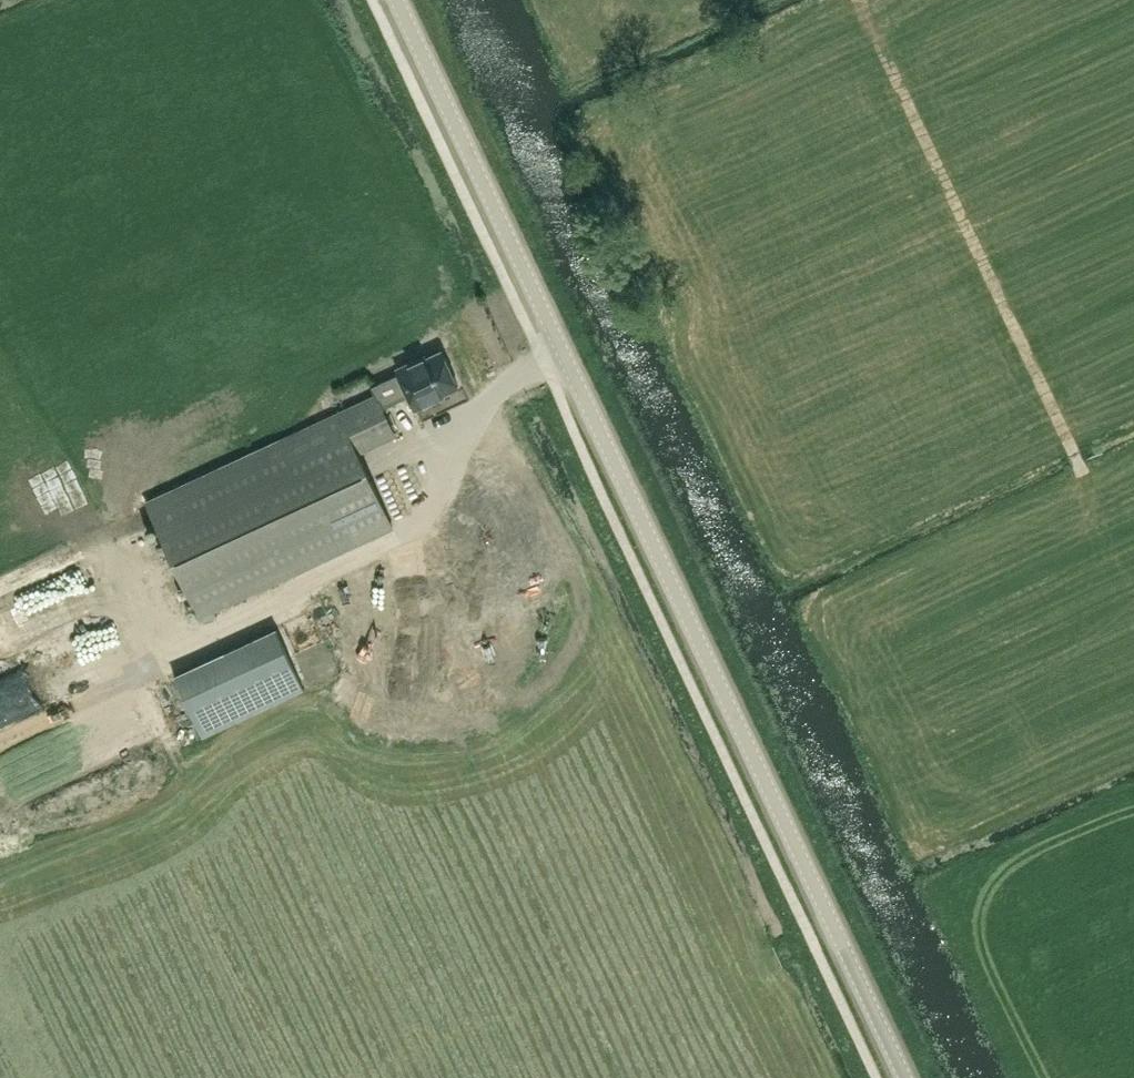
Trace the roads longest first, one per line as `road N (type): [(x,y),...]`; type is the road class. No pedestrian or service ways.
road 1 (tertiary): [(908,1077),(397,0)]

